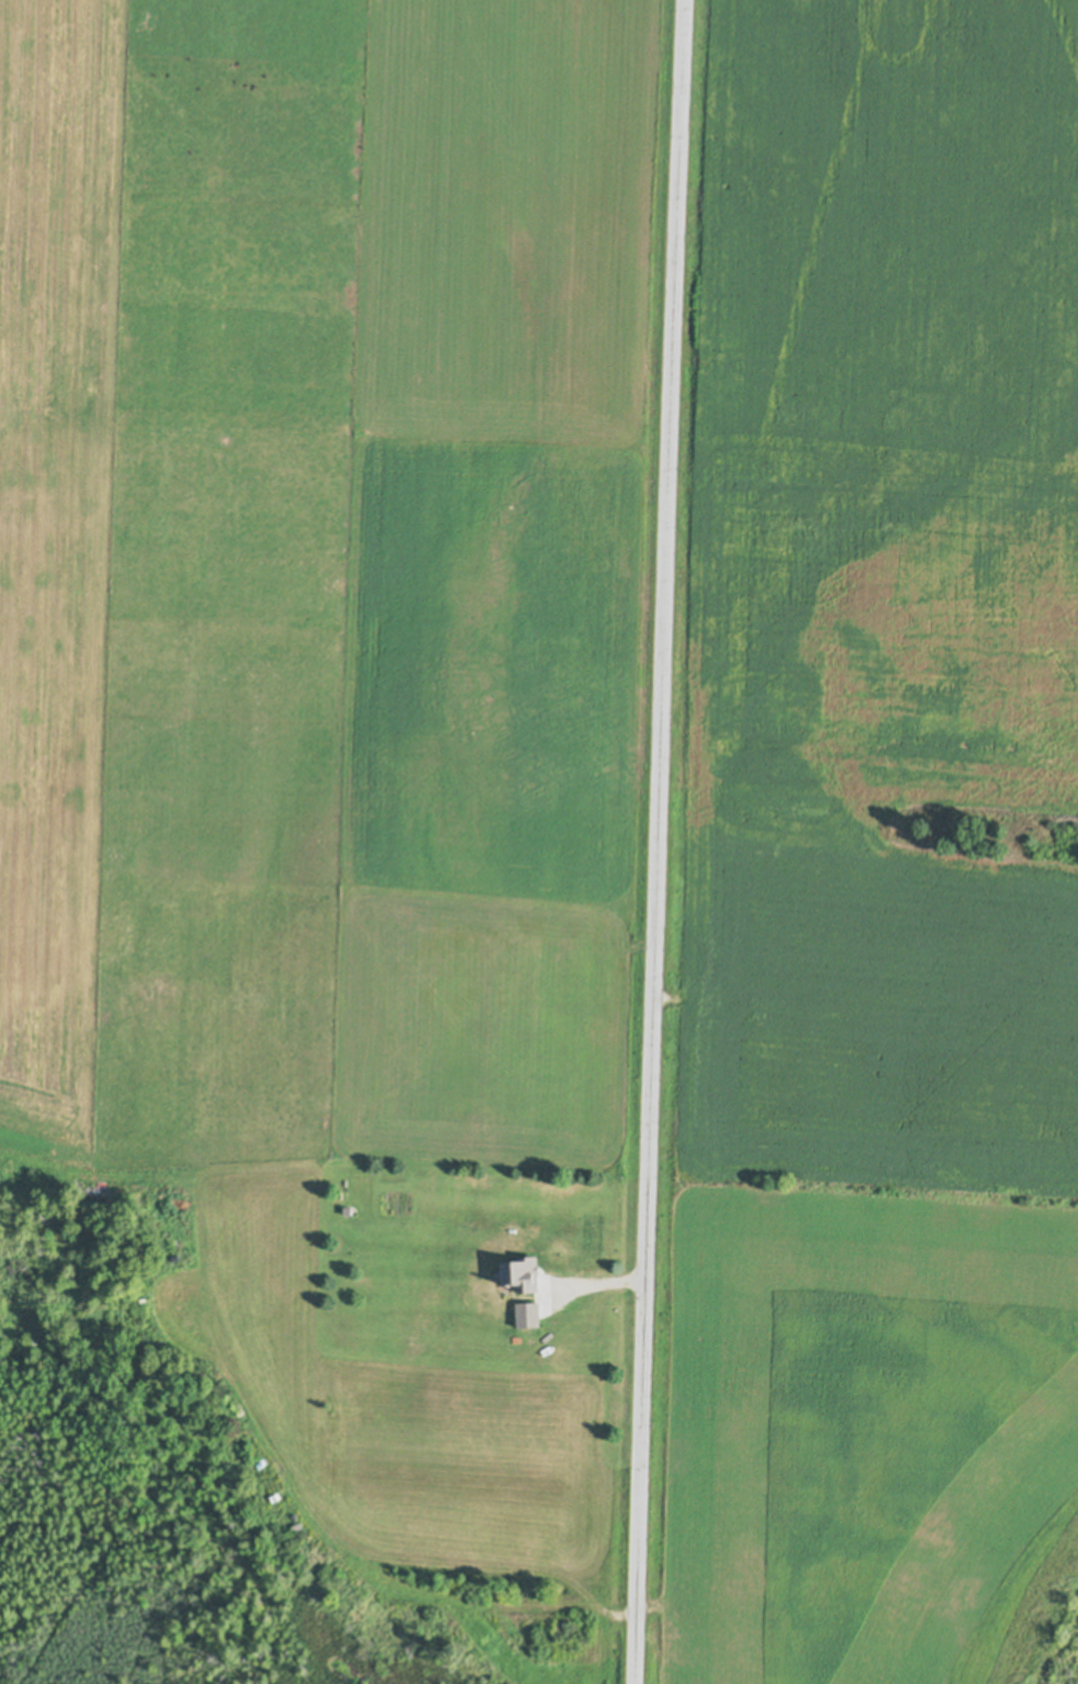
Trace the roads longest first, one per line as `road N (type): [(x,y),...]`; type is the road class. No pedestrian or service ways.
road 1 (residential): [(637,1683),(687,0)]

